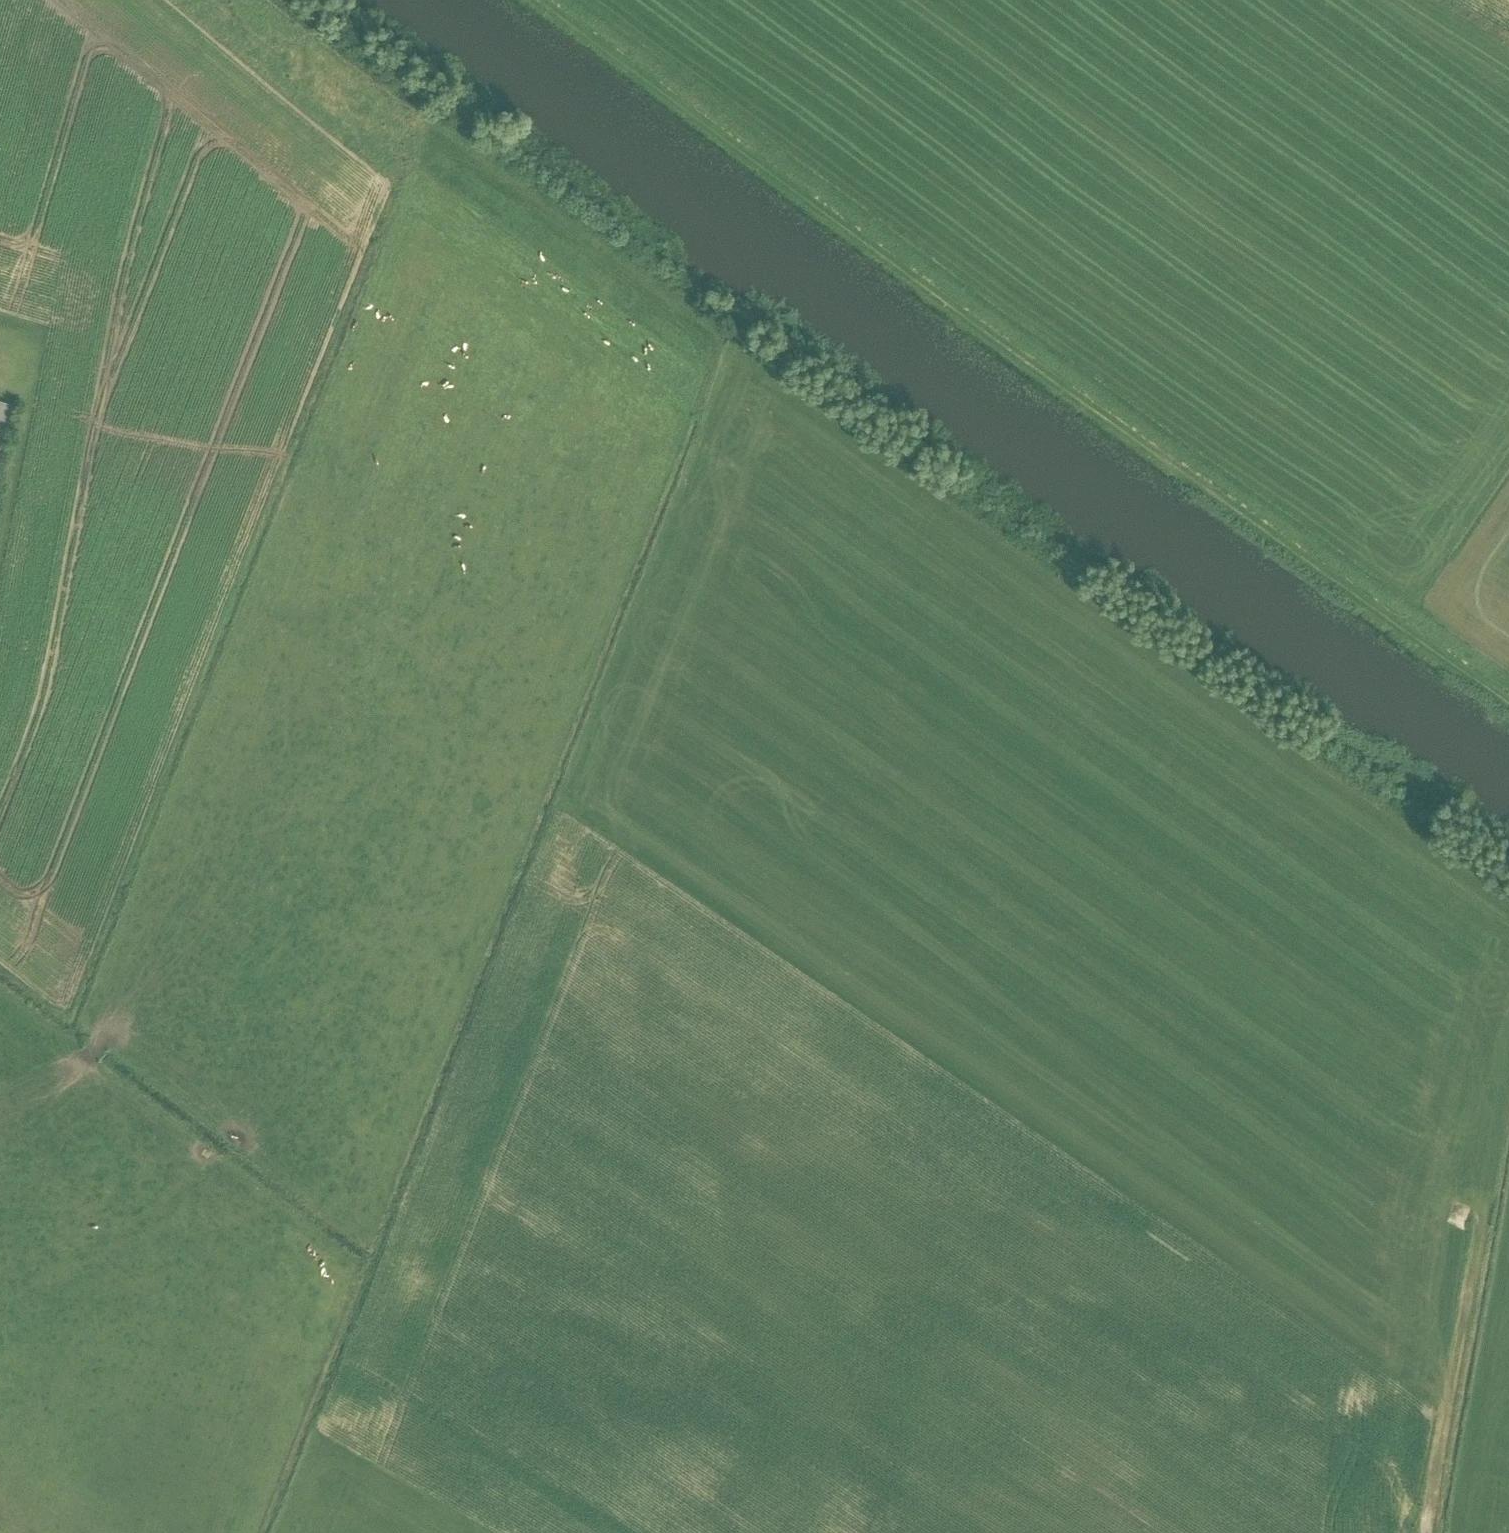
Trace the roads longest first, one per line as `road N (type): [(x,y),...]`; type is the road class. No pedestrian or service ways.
road 1 (track): [(538,0),(1508,705)]

